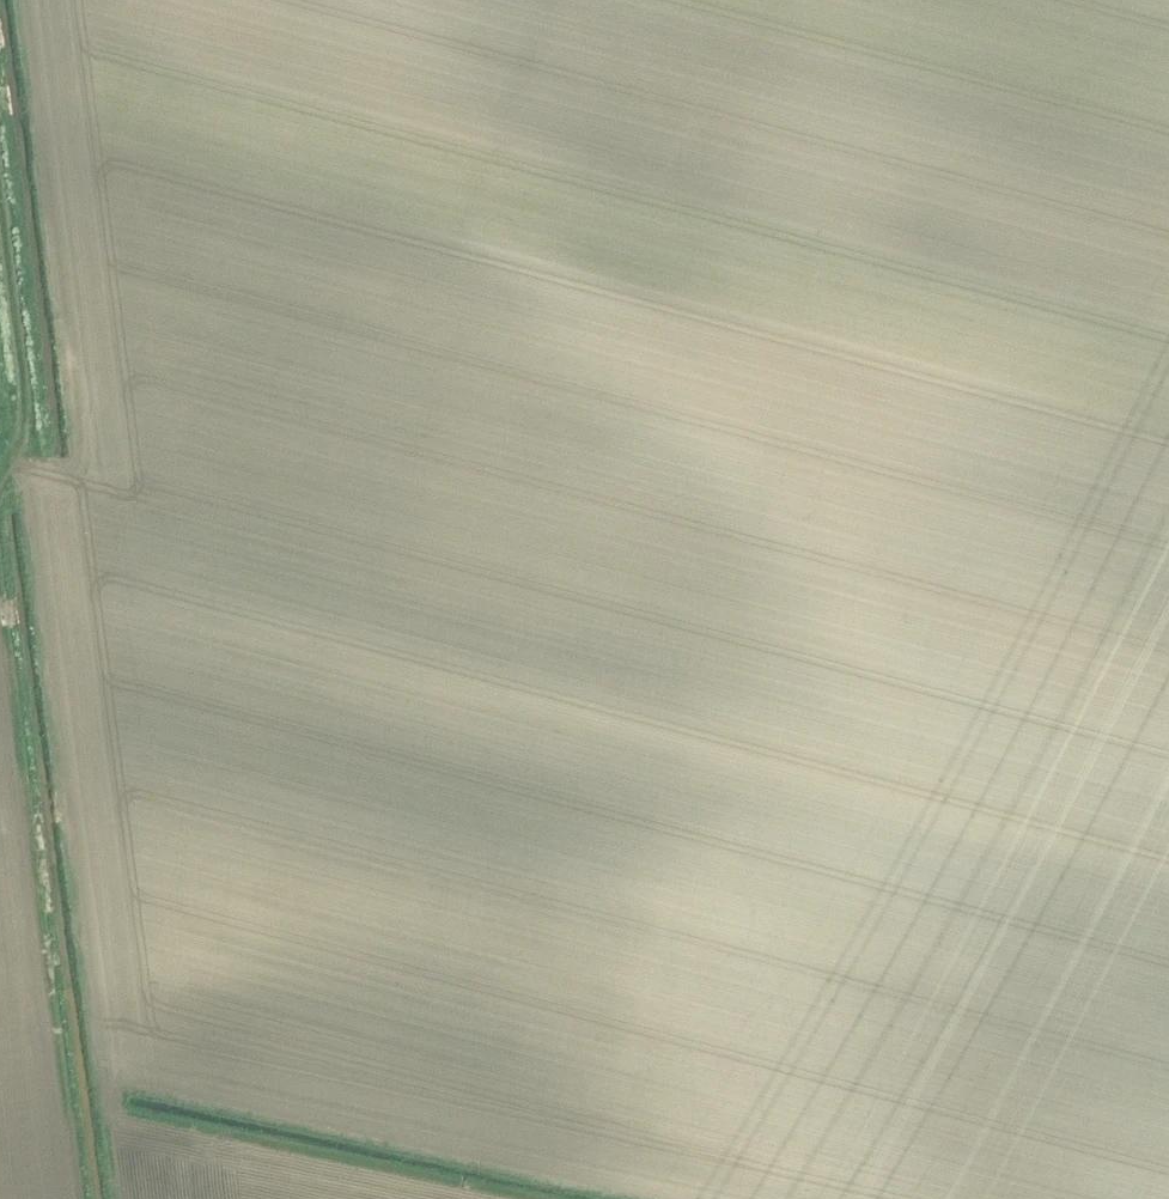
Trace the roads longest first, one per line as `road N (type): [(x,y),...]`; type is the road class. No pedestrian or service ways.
road 1 (track): [(79,1198),(0,601)]
road 2 (track): [(0,495),(34,436),(0,179)]

